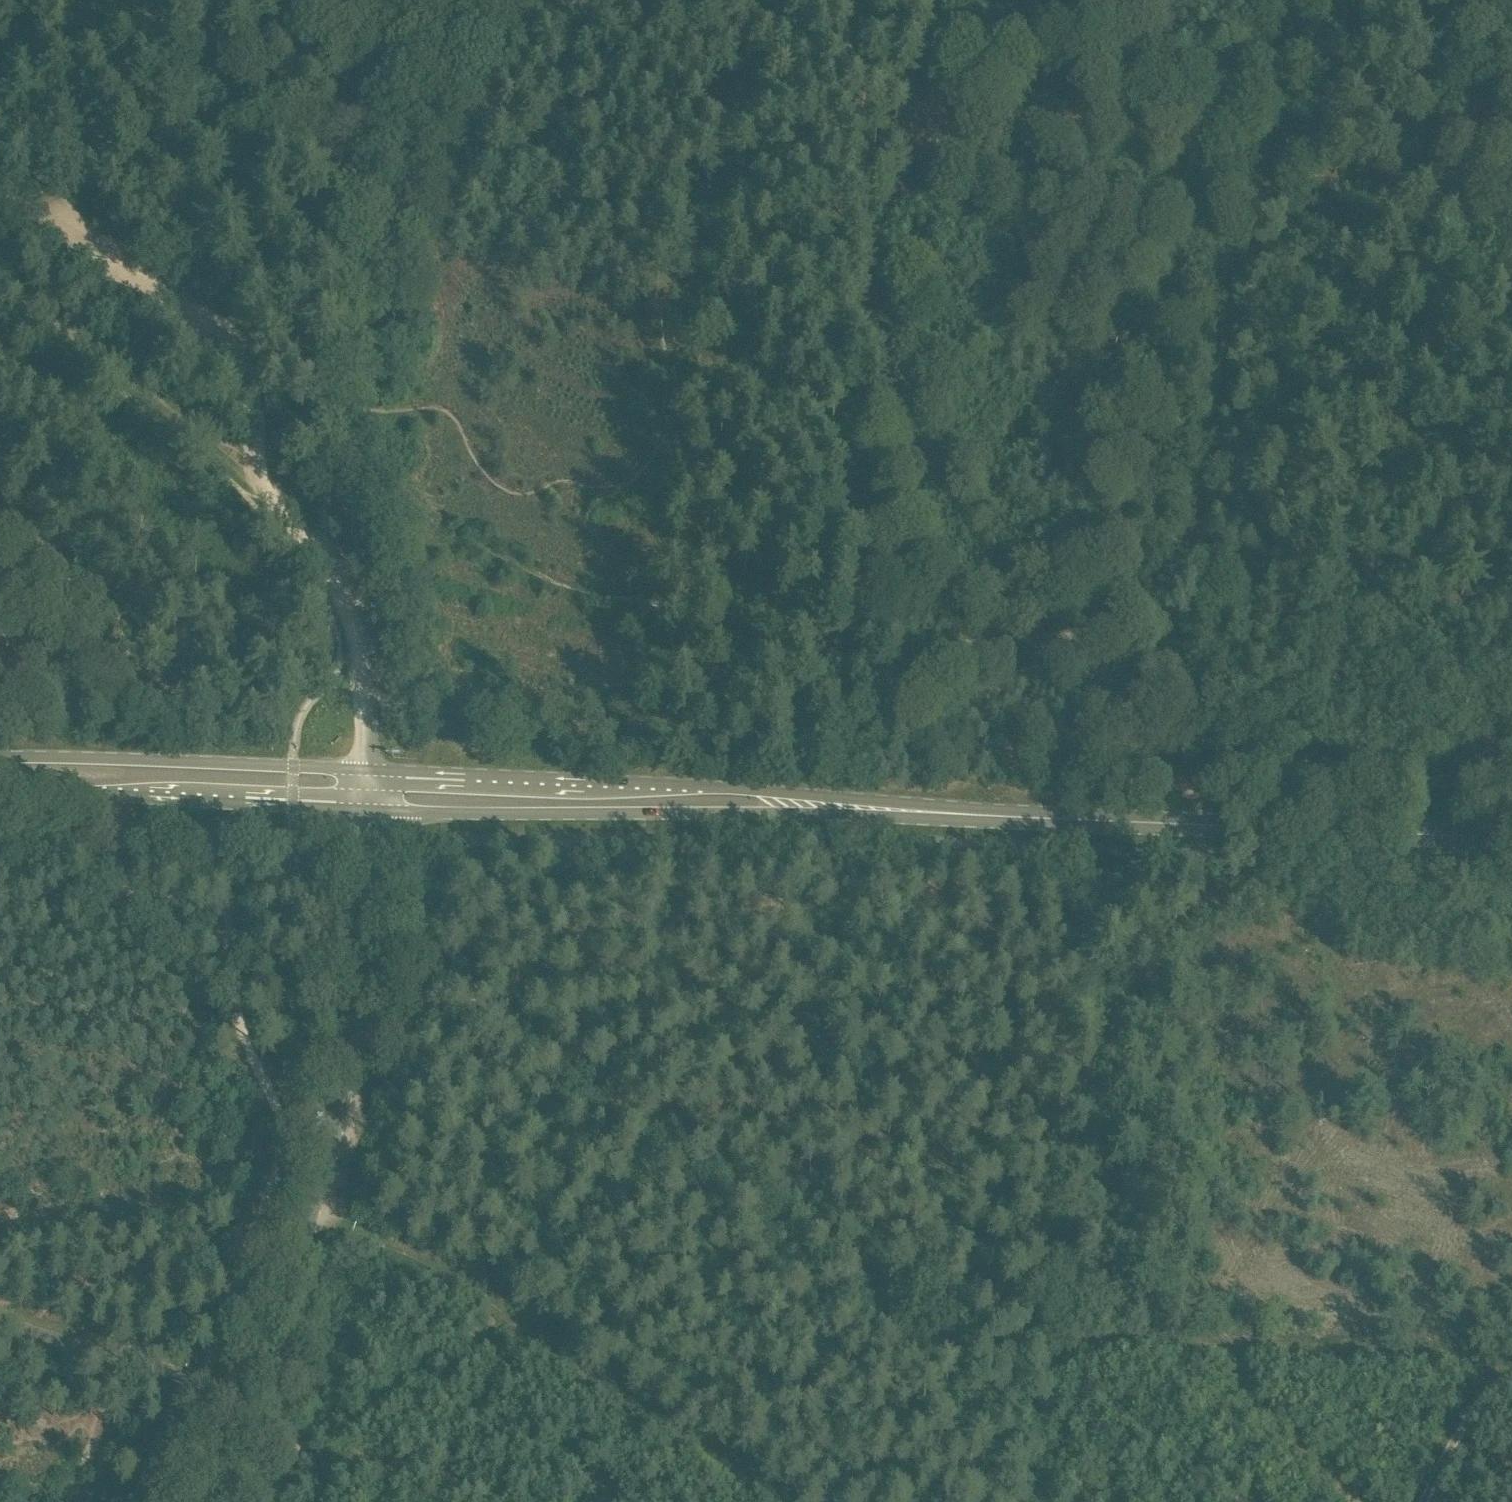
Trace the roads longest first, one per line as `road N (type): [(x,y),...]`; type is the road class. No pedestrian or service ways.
road 1 (primary): [(1511,836),(370,782)]
road 2 (track): [(1181,611),(639,603),(350,497)]
road 3 (tertiary): [(208,1501),(317,1183),(345,1073),(358,995),(370,782)]
road 4 (track): [(1181,611),(1250,190),(1511,128)]
road 5 (track): [(776,1501),(317,1183)]
road 6 (track): [(350,497),(354,412),(397,211),(456,61),(490,0)]
road 7 (track): [(1478,0),(1437,277),(1511,358)]
road 8 (primary): [(370,782),(0,763)]
road 9 (track): [(1511,623),(1298,600),(1181,611)]
road 10 (track): [(0,272),(254,481)]
road 11 (track): [(1250,190),(1282,0)]

